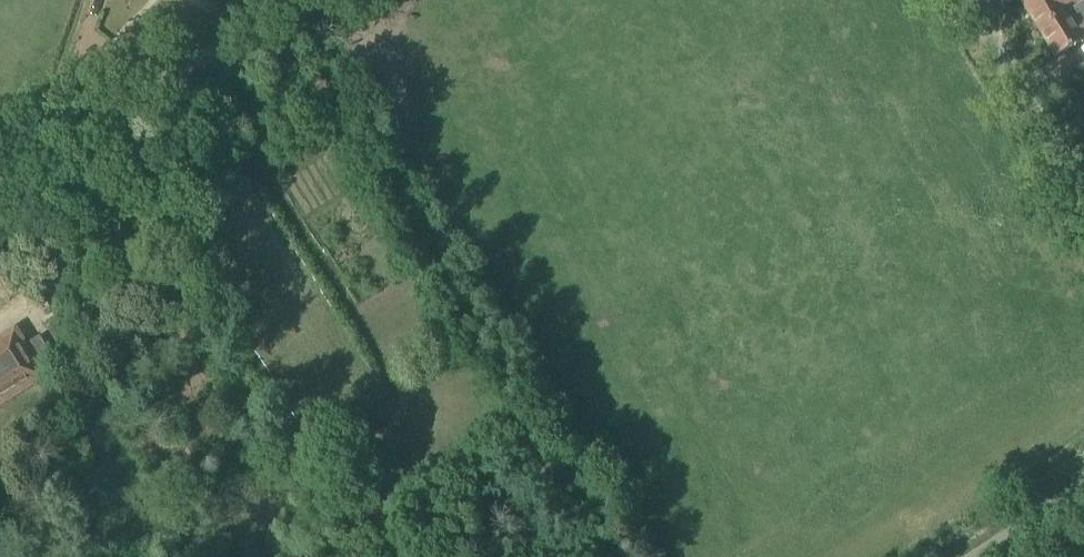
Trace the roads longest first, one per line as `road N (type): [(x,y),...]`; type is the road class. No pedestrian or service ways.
road 1 (unclassified): [(0,184),(289,0)]
road 2 (unclassified): [(1083,196),(965,0)]
road 3 (unclassified): [(971,556),(1083,486)]

